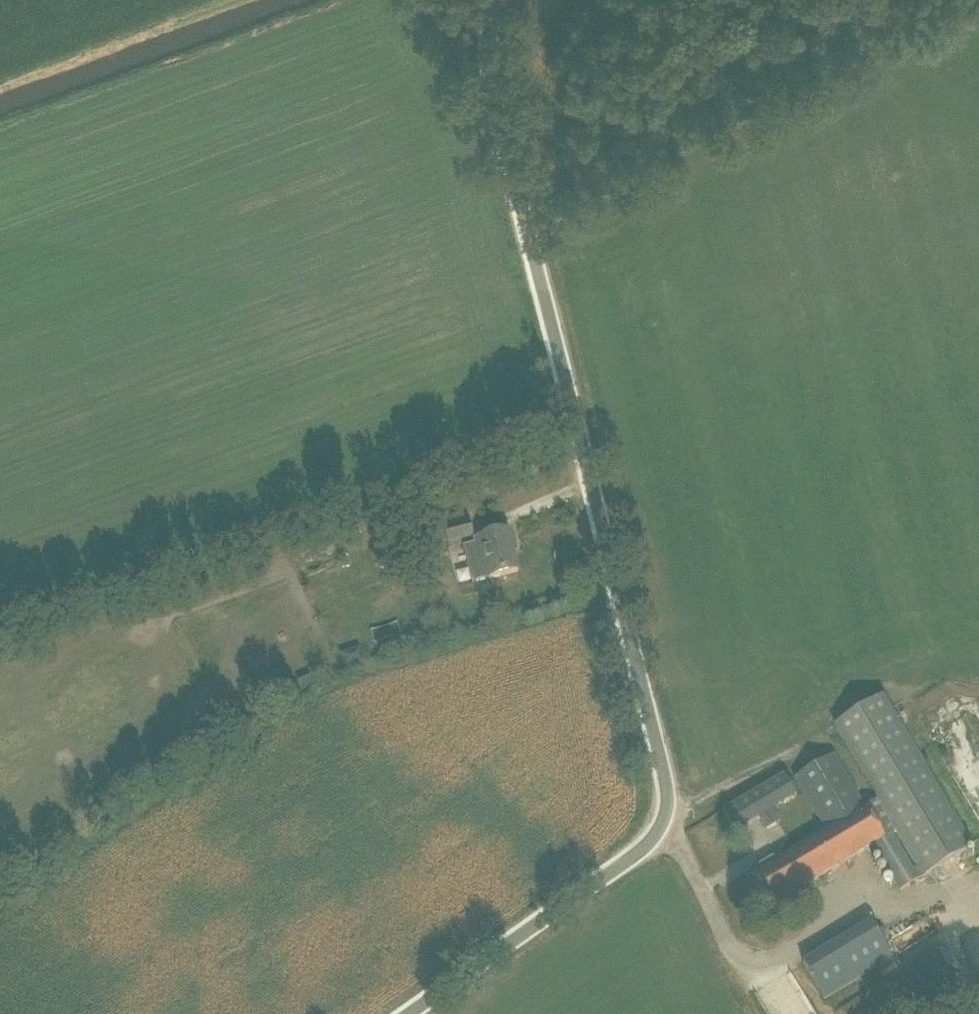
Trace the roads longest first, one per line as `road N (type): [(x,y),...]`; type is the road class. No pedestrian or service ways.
road 1 (unclassified): [(403,1013),(636,852),(662,814),(653,743),(485,81),(483,0)]

